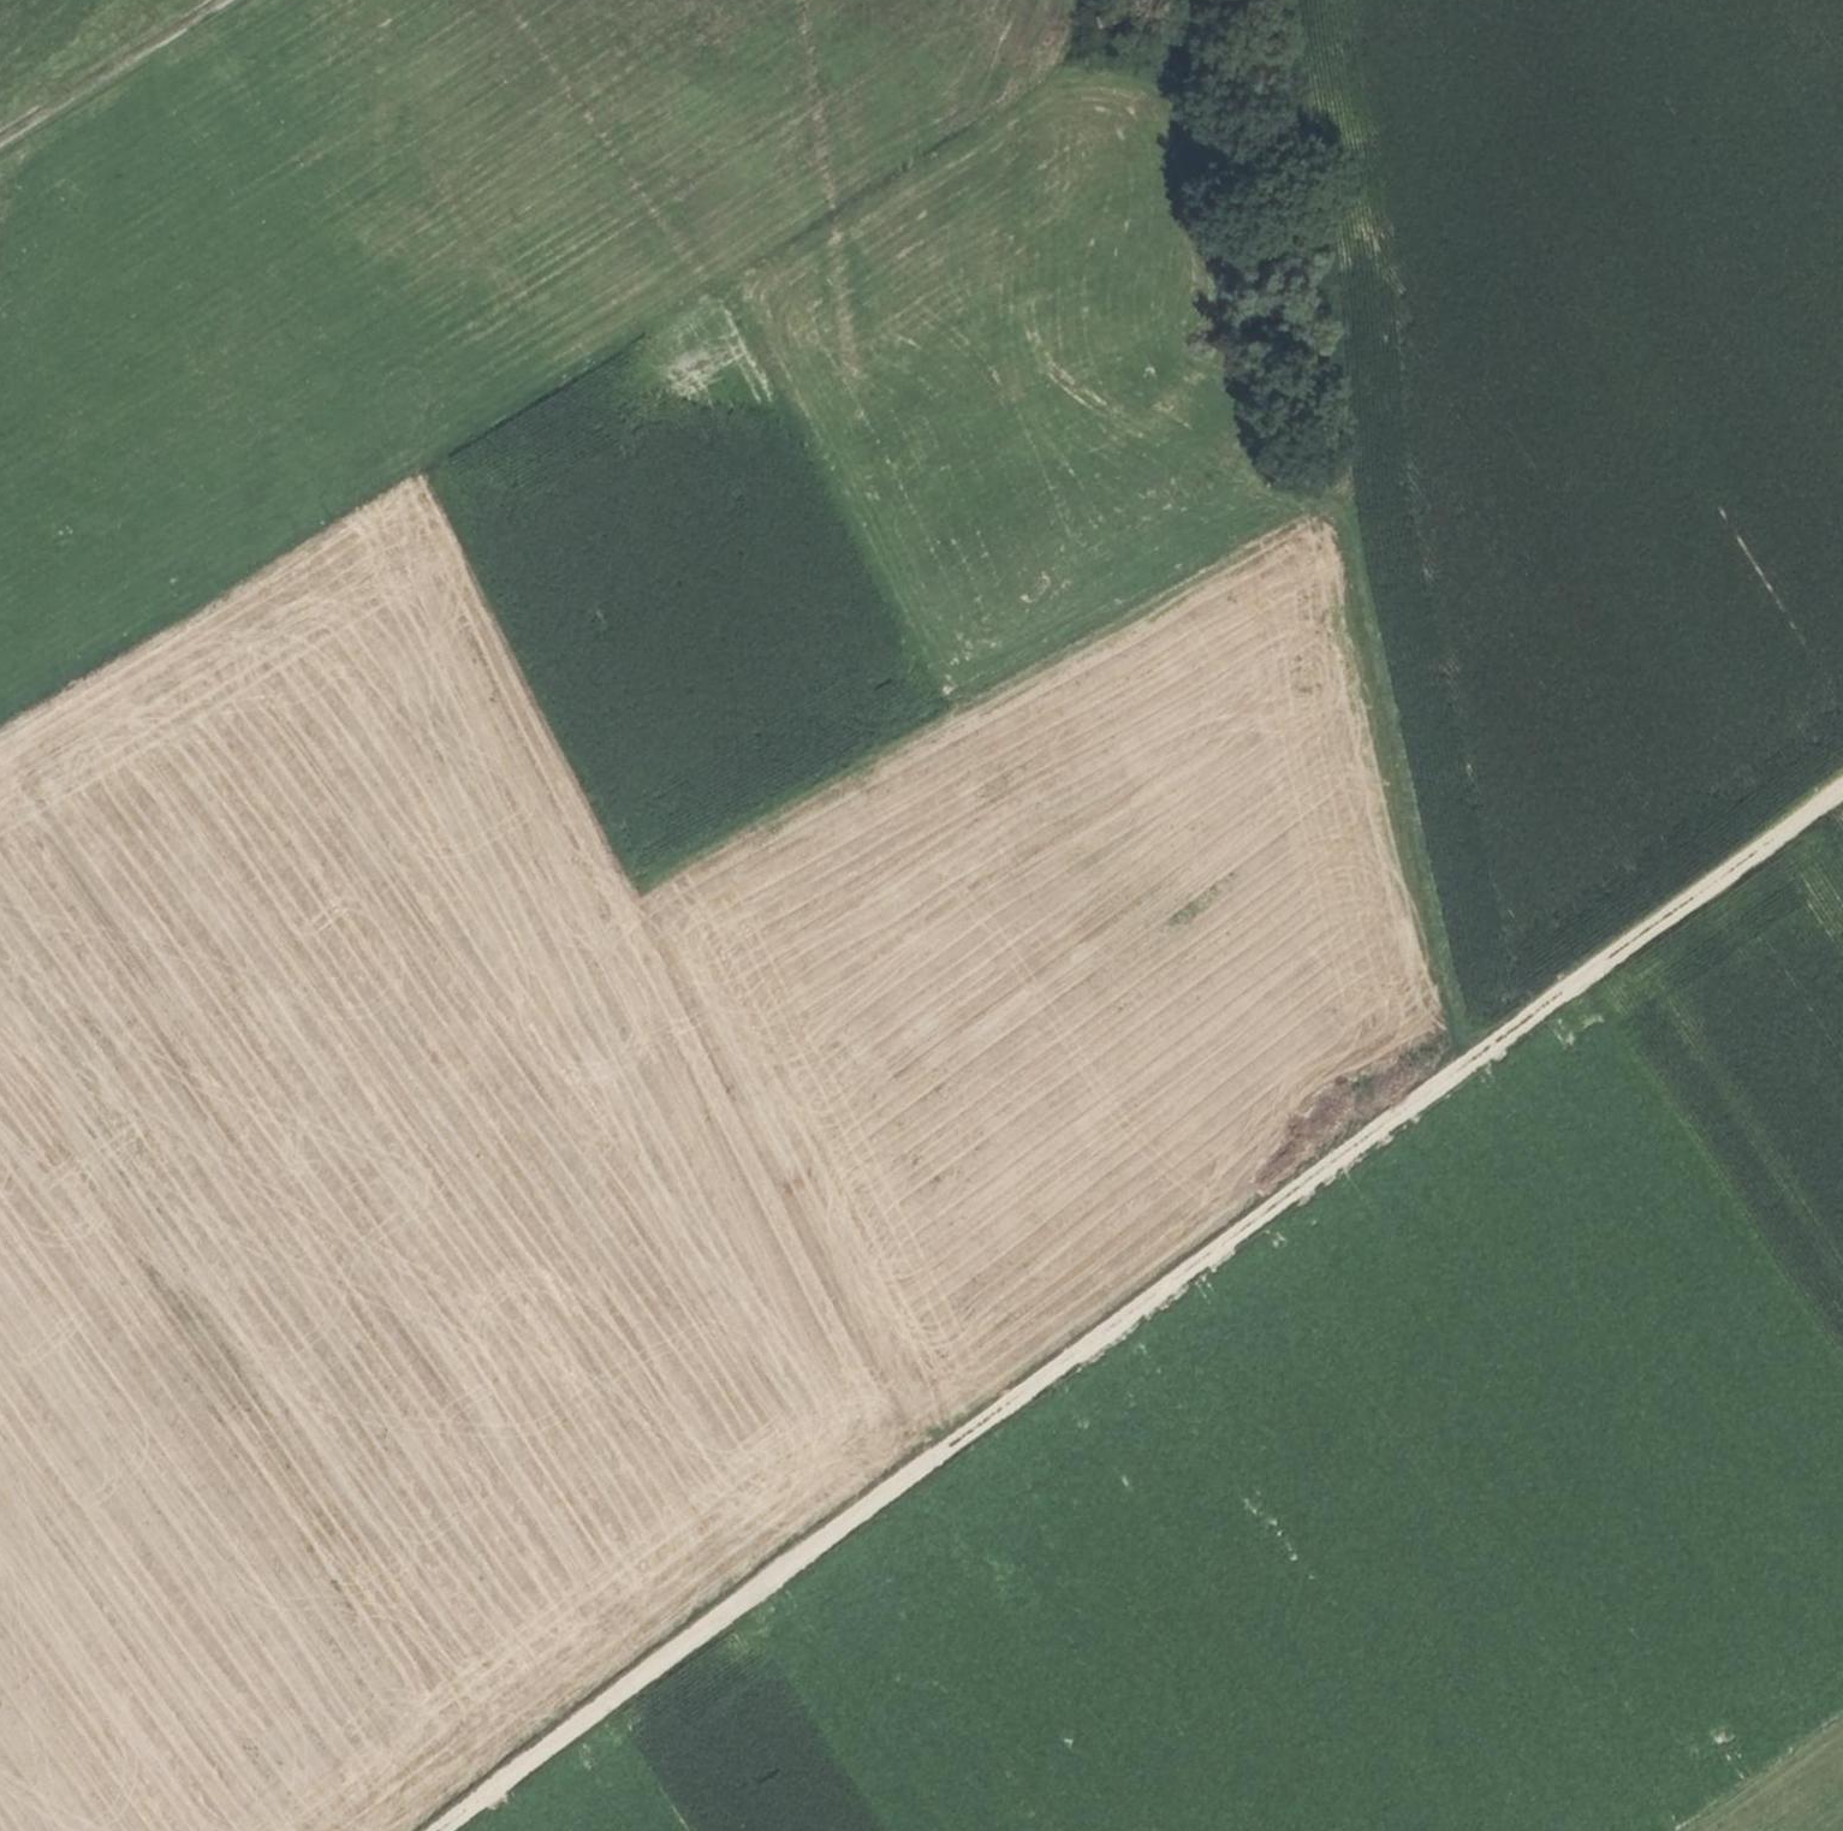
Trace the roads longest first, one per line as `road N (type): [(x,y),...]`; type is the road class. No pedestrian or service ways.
road 1 (track): [(1842,792),(850,1512),(435,1830)]
road 2 (track): [(224,0),(0,147)]

